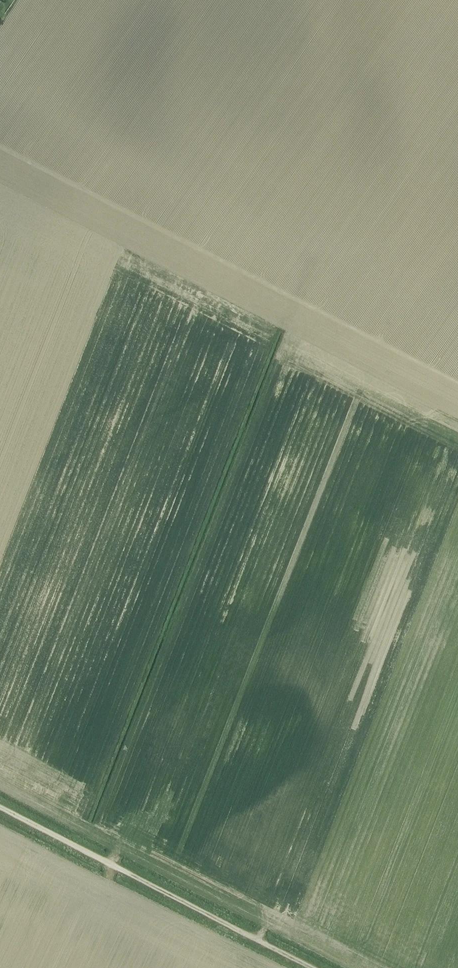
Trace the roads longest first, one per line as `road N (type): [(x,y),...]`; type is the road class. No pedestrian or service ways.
road 1 (unclassified): [(317,967),(0,805)]

